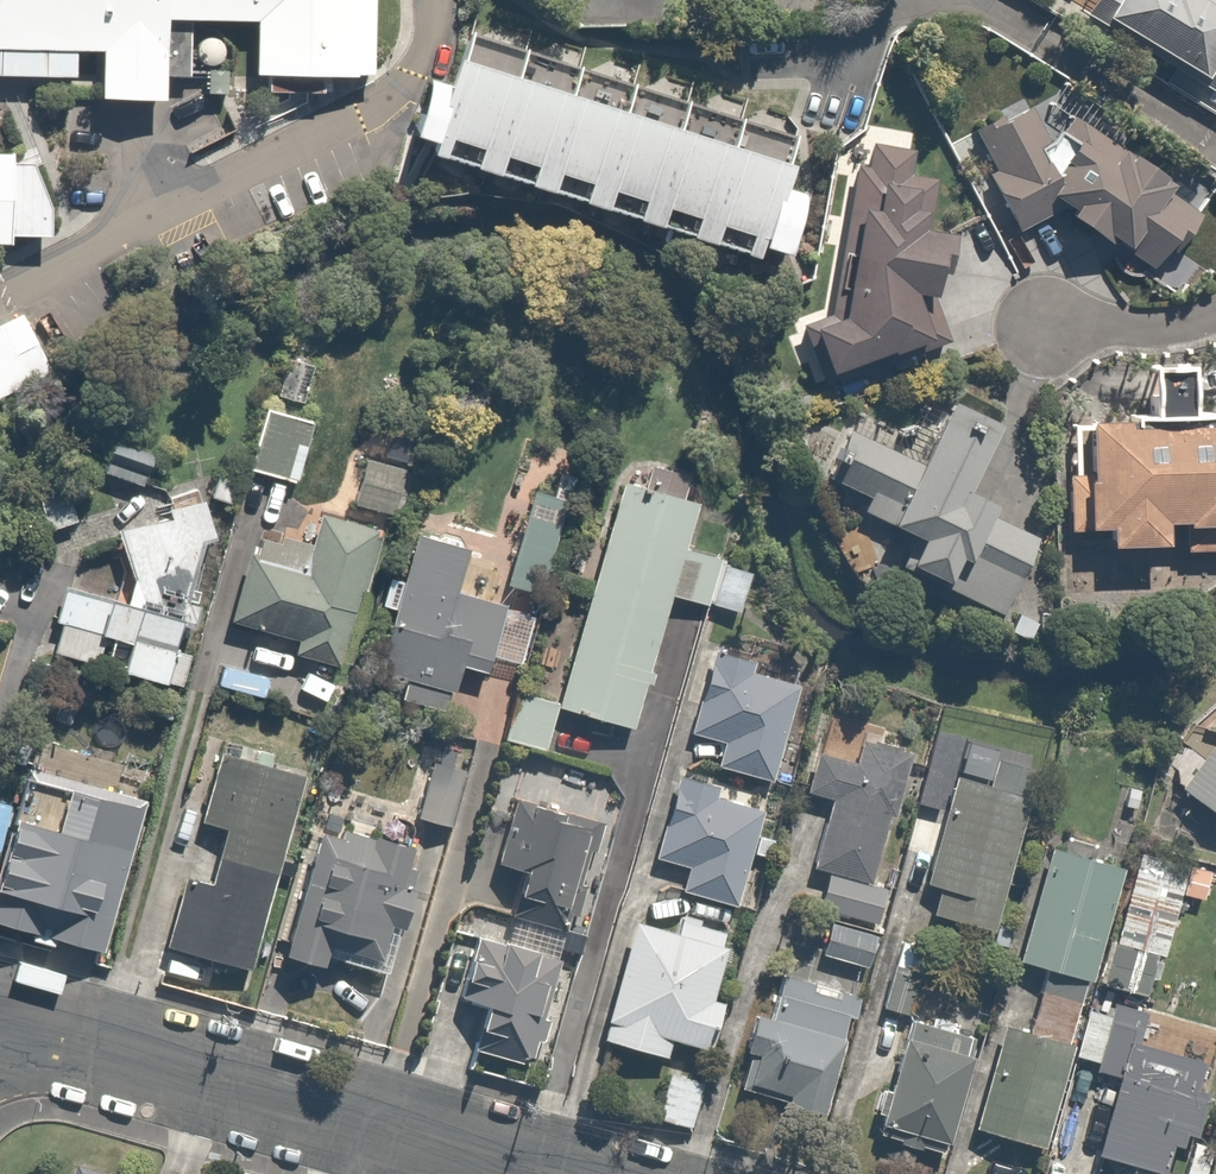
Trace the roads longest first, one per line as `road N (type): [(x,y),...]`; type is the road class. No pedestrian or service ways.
road 1 (residential): [(535,1173),(0,1023)]
road 2 (residential): [(1215,310),(1174,326),(1050,325)]

